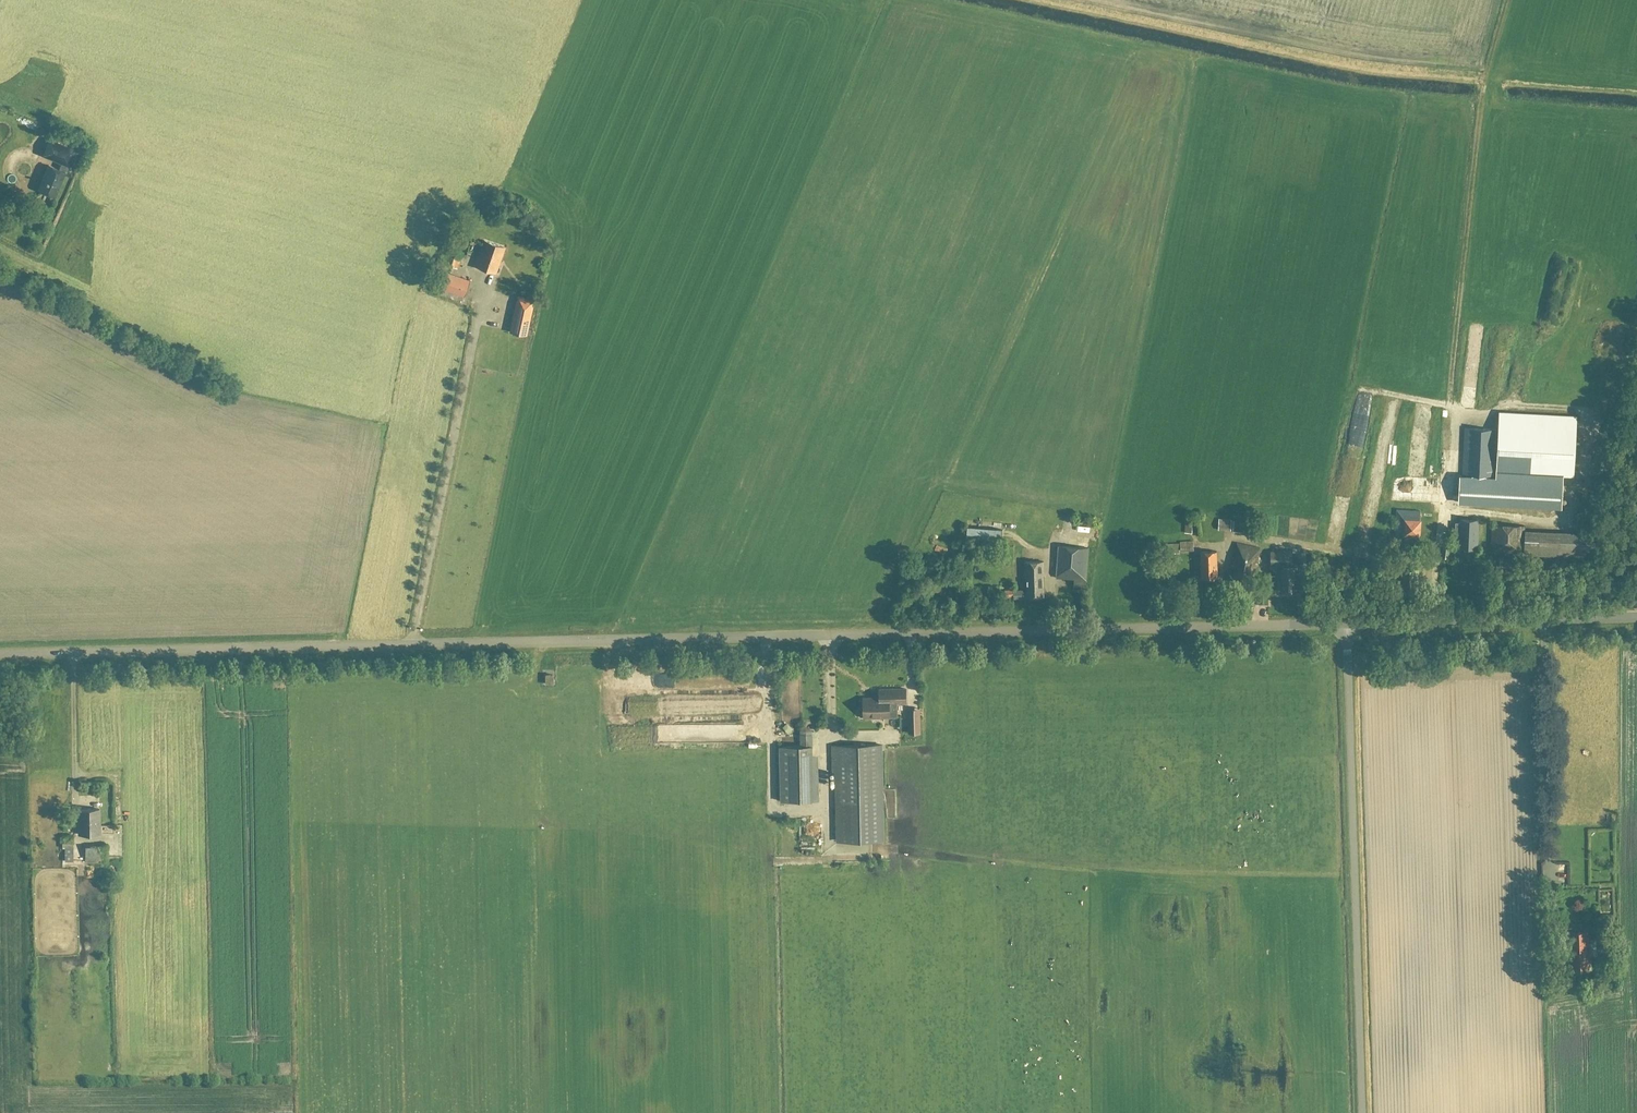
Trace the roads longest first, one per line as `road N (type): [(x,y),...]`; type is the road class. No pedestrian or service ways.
road 1 (tertiary): [(0,657),(1349,626)]
road 2 (unclassified): [(1363,1112),(1349,626)]
road 3 (track): [(1450,403),(1456,276),(1506,0)]
road 4 (tertiary): [(1349,626),(1636,619)]

